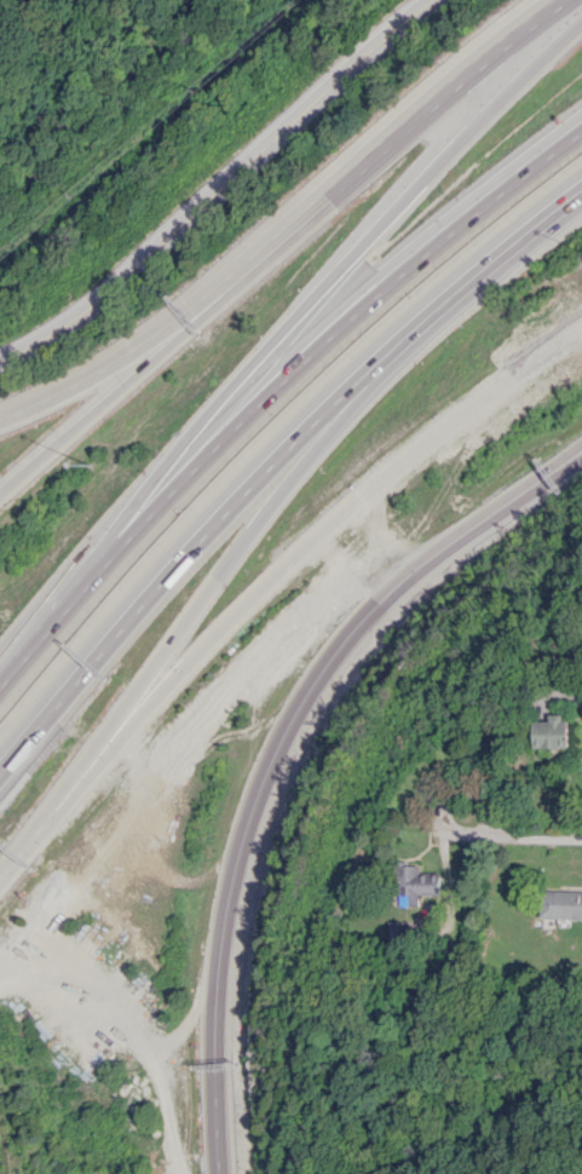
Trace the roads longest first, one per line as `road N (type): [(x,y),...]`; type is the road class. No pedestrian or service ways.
road 1 (motorway): [(0,770),(162,581),(336,397),(581,190)]
road 2 (motorway): [(218,1173),(208,972),(219,888),(249,796),(290,713),(346,637),(408,576),(501,507)]
road 3 (motorway): [(42,828),(269,582),(386,477),(581,328)]
road 4 (motorway): [(581,27),(217,409),(161,501)]
road 5 (motorway): [(42,828),(386,351)]
road 6 (residential): [(0,364),(105,301),(434,0)]
road 7 (motorway): [(581,126),(353,313),(161,501)]
road 8 (motorway): [(564,0),(236,282)]
road 9 (motorway): [(236,282),(192,334),(0,503)]
road 10 (motorway): [(236,282),(143,351),(0,422)]
road 11 (motorway): [(161,501),(0,685)]

